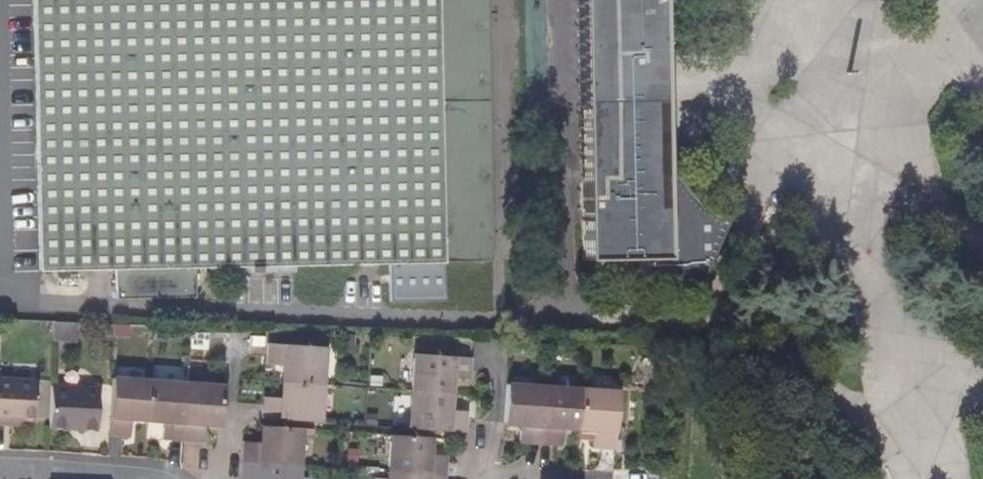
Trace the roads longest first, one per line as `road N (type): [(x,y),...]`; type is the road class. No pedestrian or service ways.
road 1 (residential): [(243,346),(238,420),(214,478)]
road 2 (residential): [(0,470),(133,478)]

